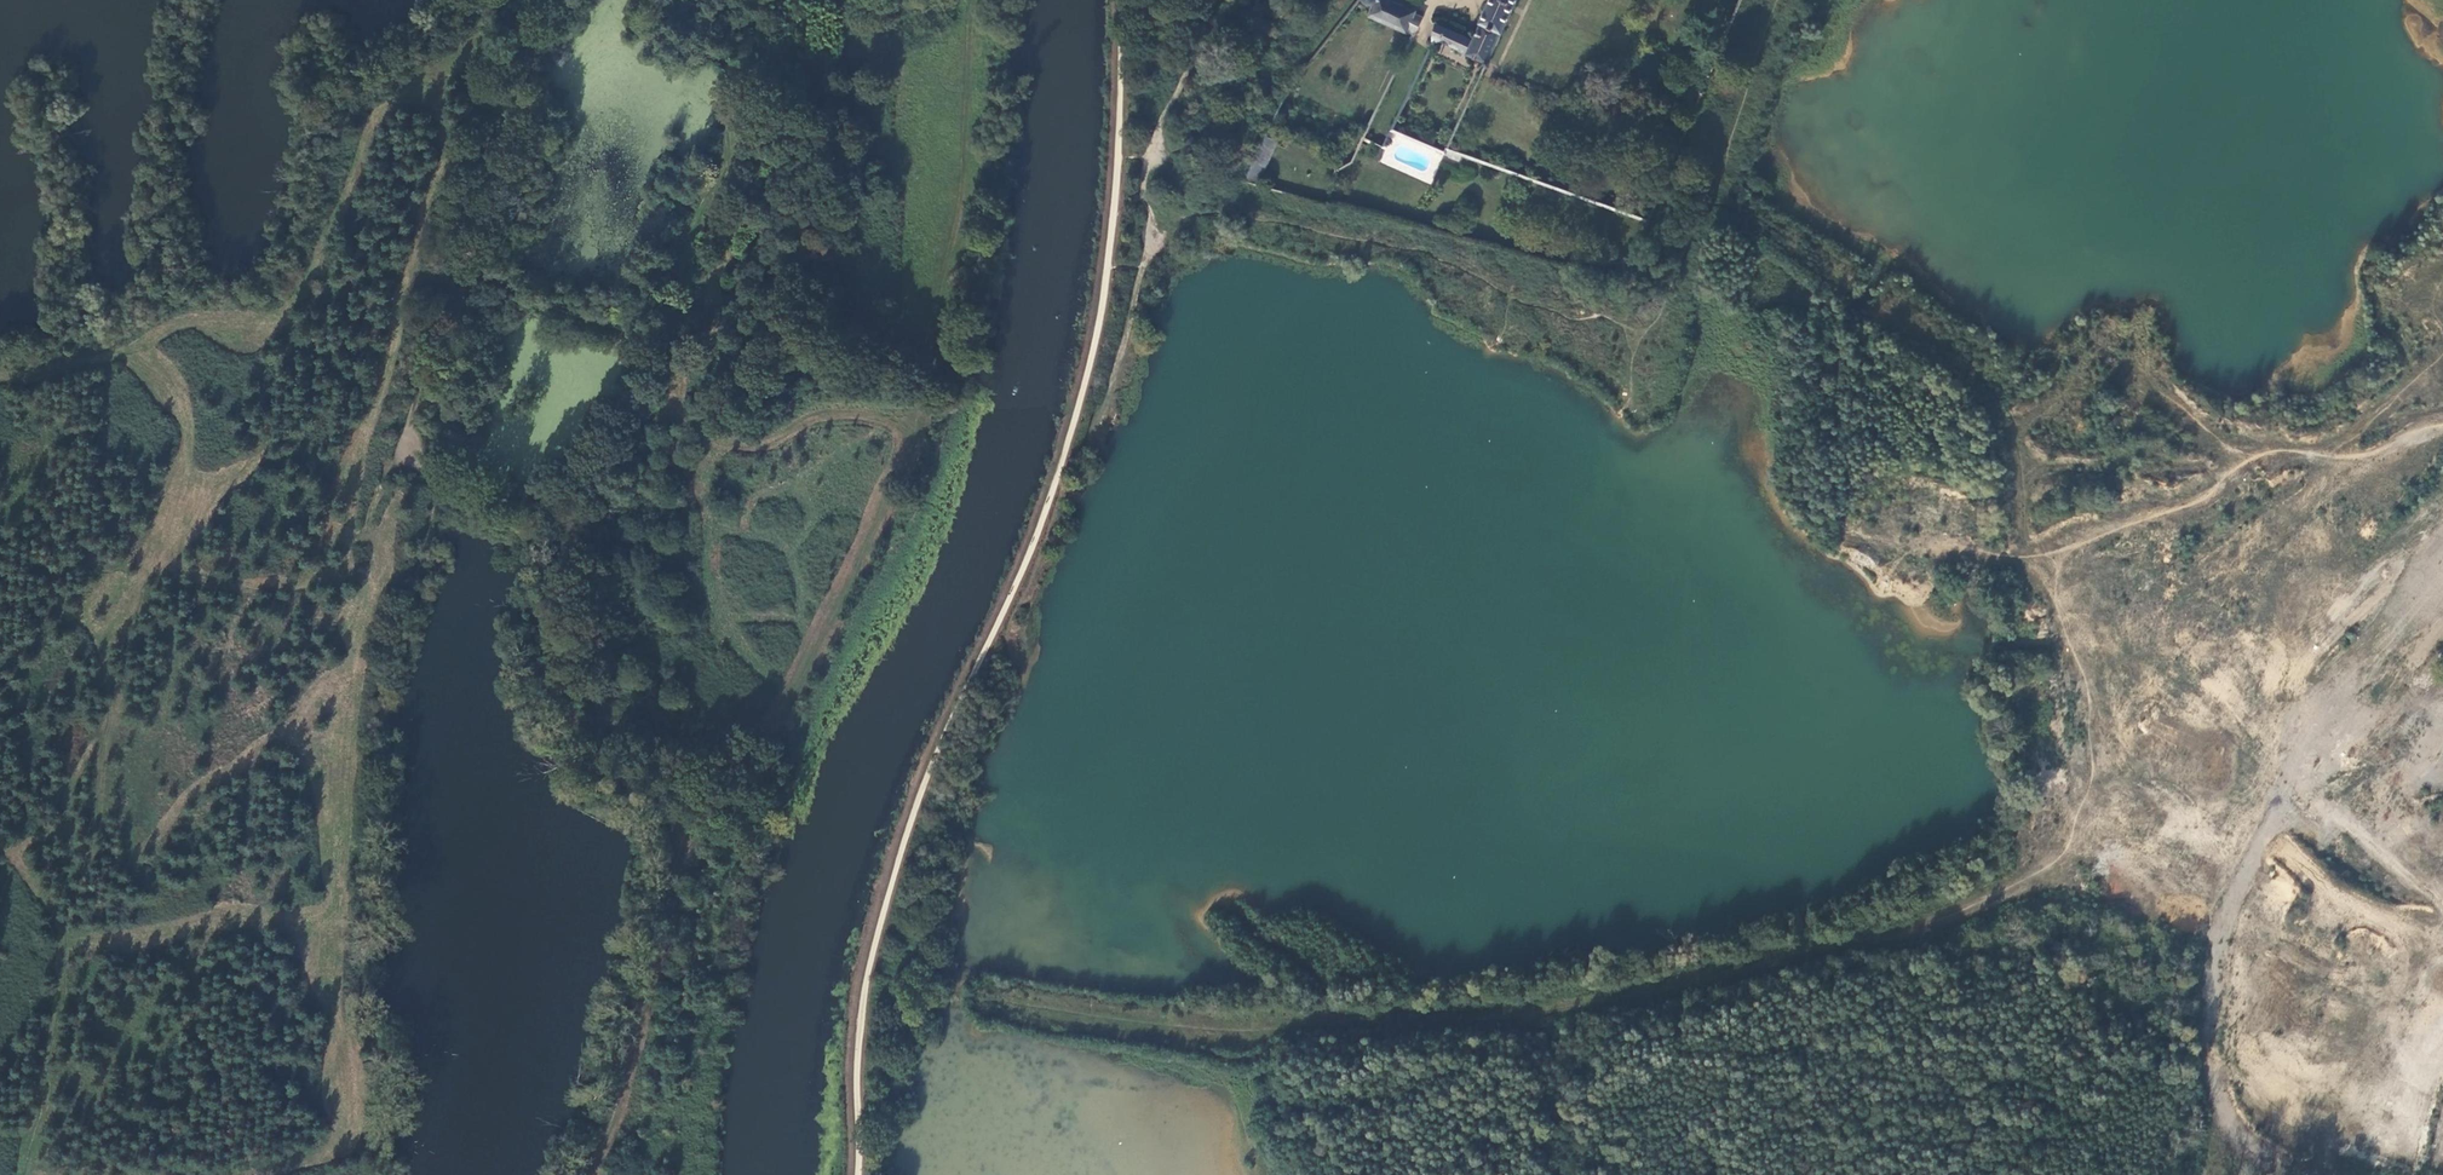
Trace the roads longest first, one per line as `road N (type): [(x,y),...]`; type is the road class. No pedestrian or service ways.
road 1 (track): [(2442,575),(2382,639),(2318,729),(2226,913),(2215,956),(2208,1019),(2222,1100),(2268,1158),(2307,1174)]
road 2 (track): [(526,0),(451,253),(410,430),(422,477)]
road 3 (track): [(451,253),(634,338)]
road 4 (track): [(1213,0),(1159,121),(1159,155)]

